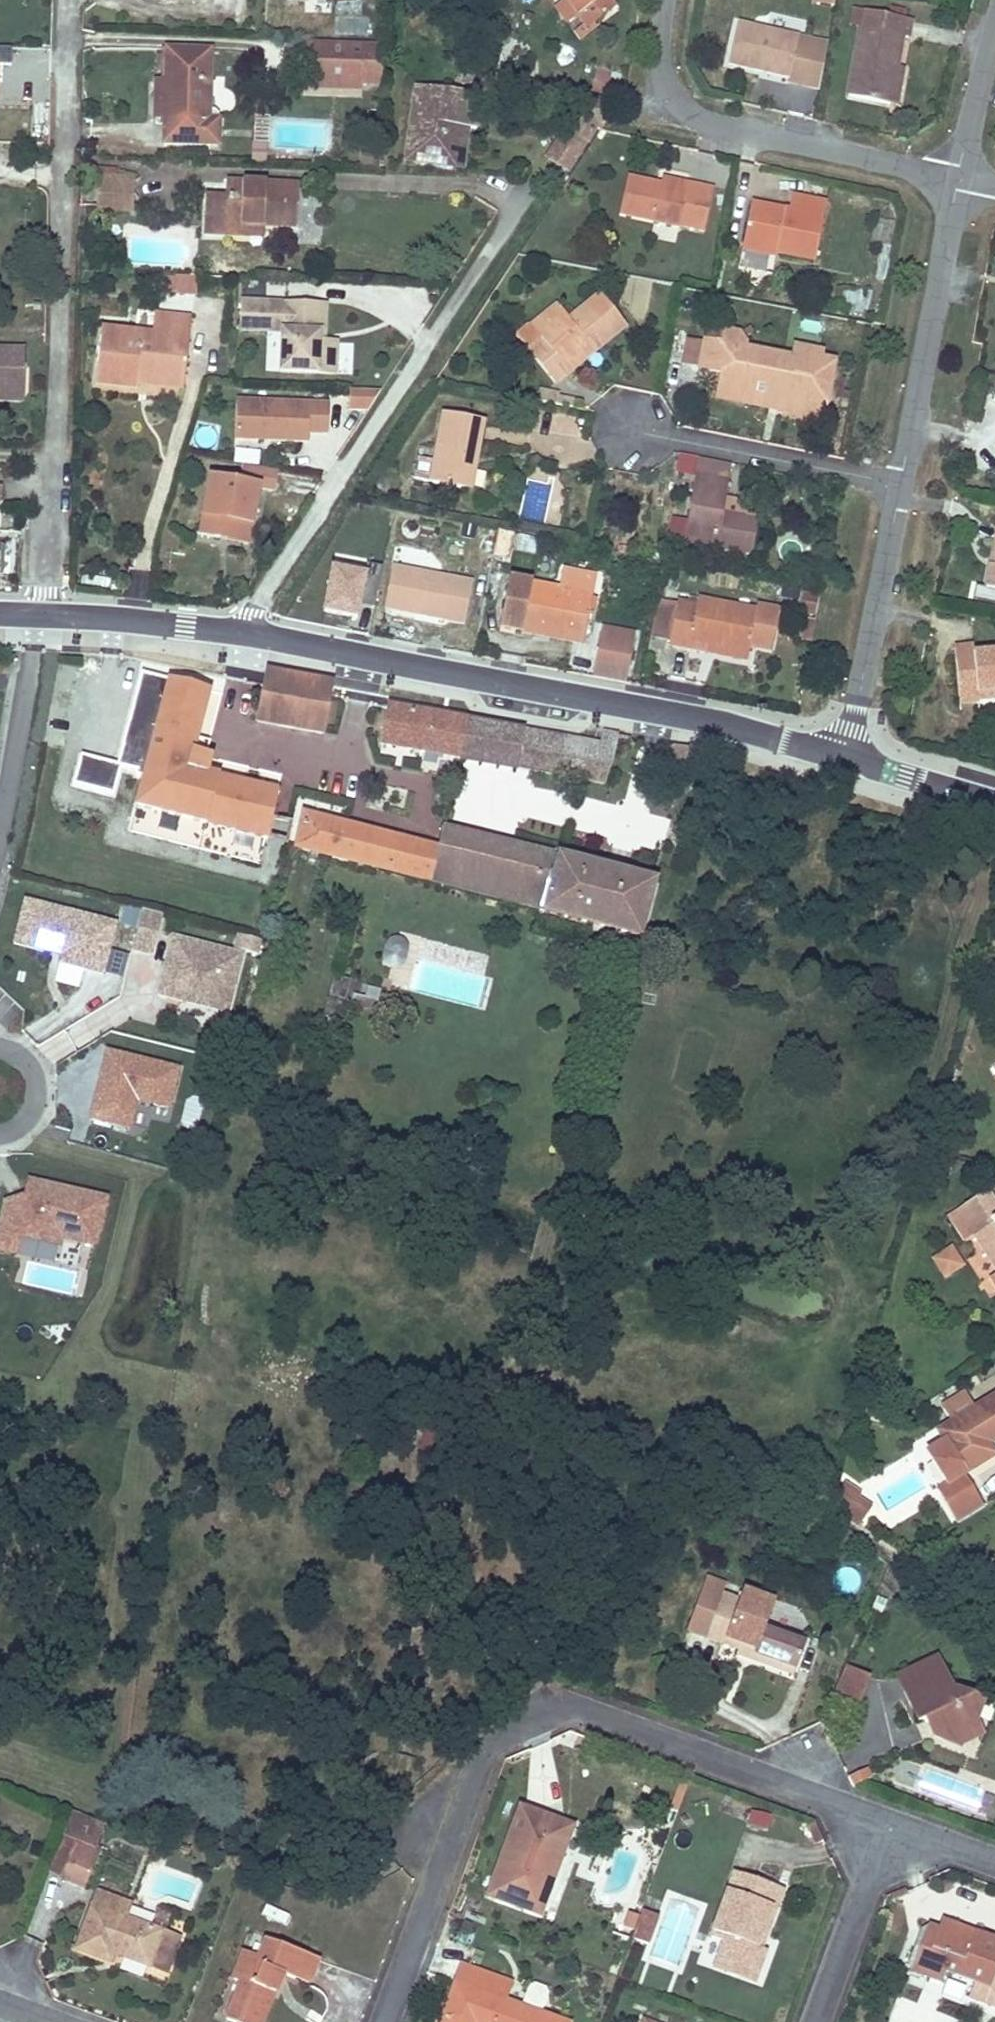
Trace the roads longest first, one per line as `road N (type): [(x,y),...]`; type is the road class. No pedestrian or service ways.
road 1 (residential): [(850,754),(239,643),(49,620)]
road 2 (residential): [(384,2021),(480,1760),(501,1736),(531,1722),(587,1711),(887,1822)]
road 3 (residential): [(55,456),(67,0)]
road 4 (residential): [(663,0),(658,83),(691,115),(959,178)]
road 5 (residential): [(900,480),(959,178)]
road 6 (residential): [(850,754),(900,480)]
road 7 (residential): [(900,480),(628,428)]
road 8 (residential): [(40,620),(0,834)]
road 9 (residential): [(817,2021),(887,1822)]
road 10 (residential): [(49,620),(55,456)]
road 11 (residential): [(994,27),(959,178)]
road 12 (residential): [(994,799),(850,754)]

